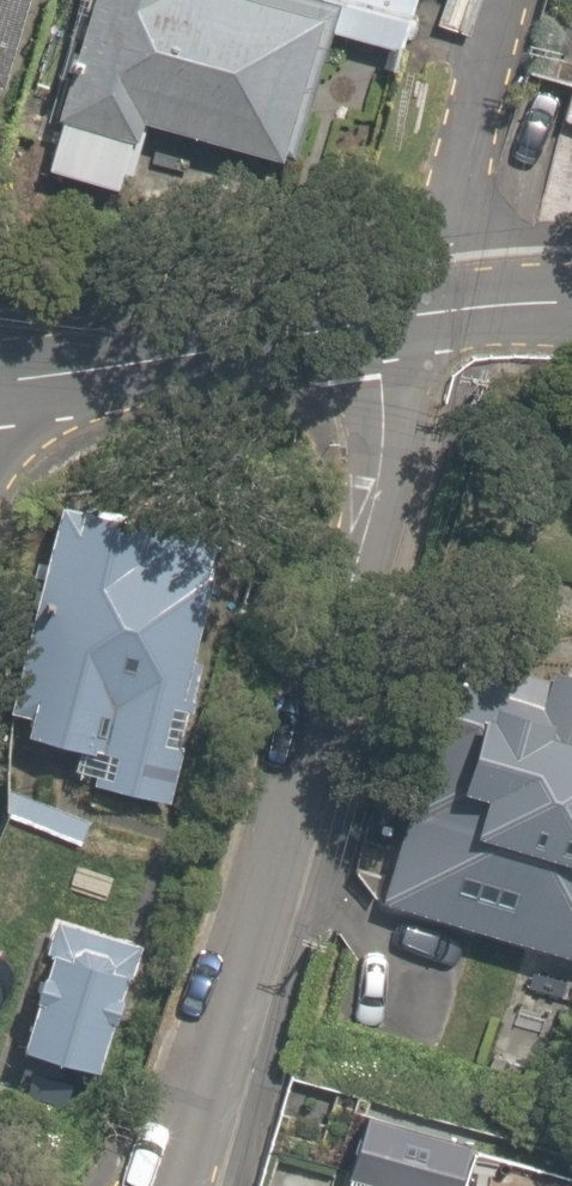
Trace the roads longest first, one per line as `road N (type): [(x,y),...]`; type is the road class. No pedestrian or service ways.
road 1 (residential): [(183,1185),(394,480),(427,308)]
road 2 (residential): [(427,308),(0,374)]
road 3 (residential): [(427,308),(503,0)]
road 4 (residential): [(571,302),(427,308)]

